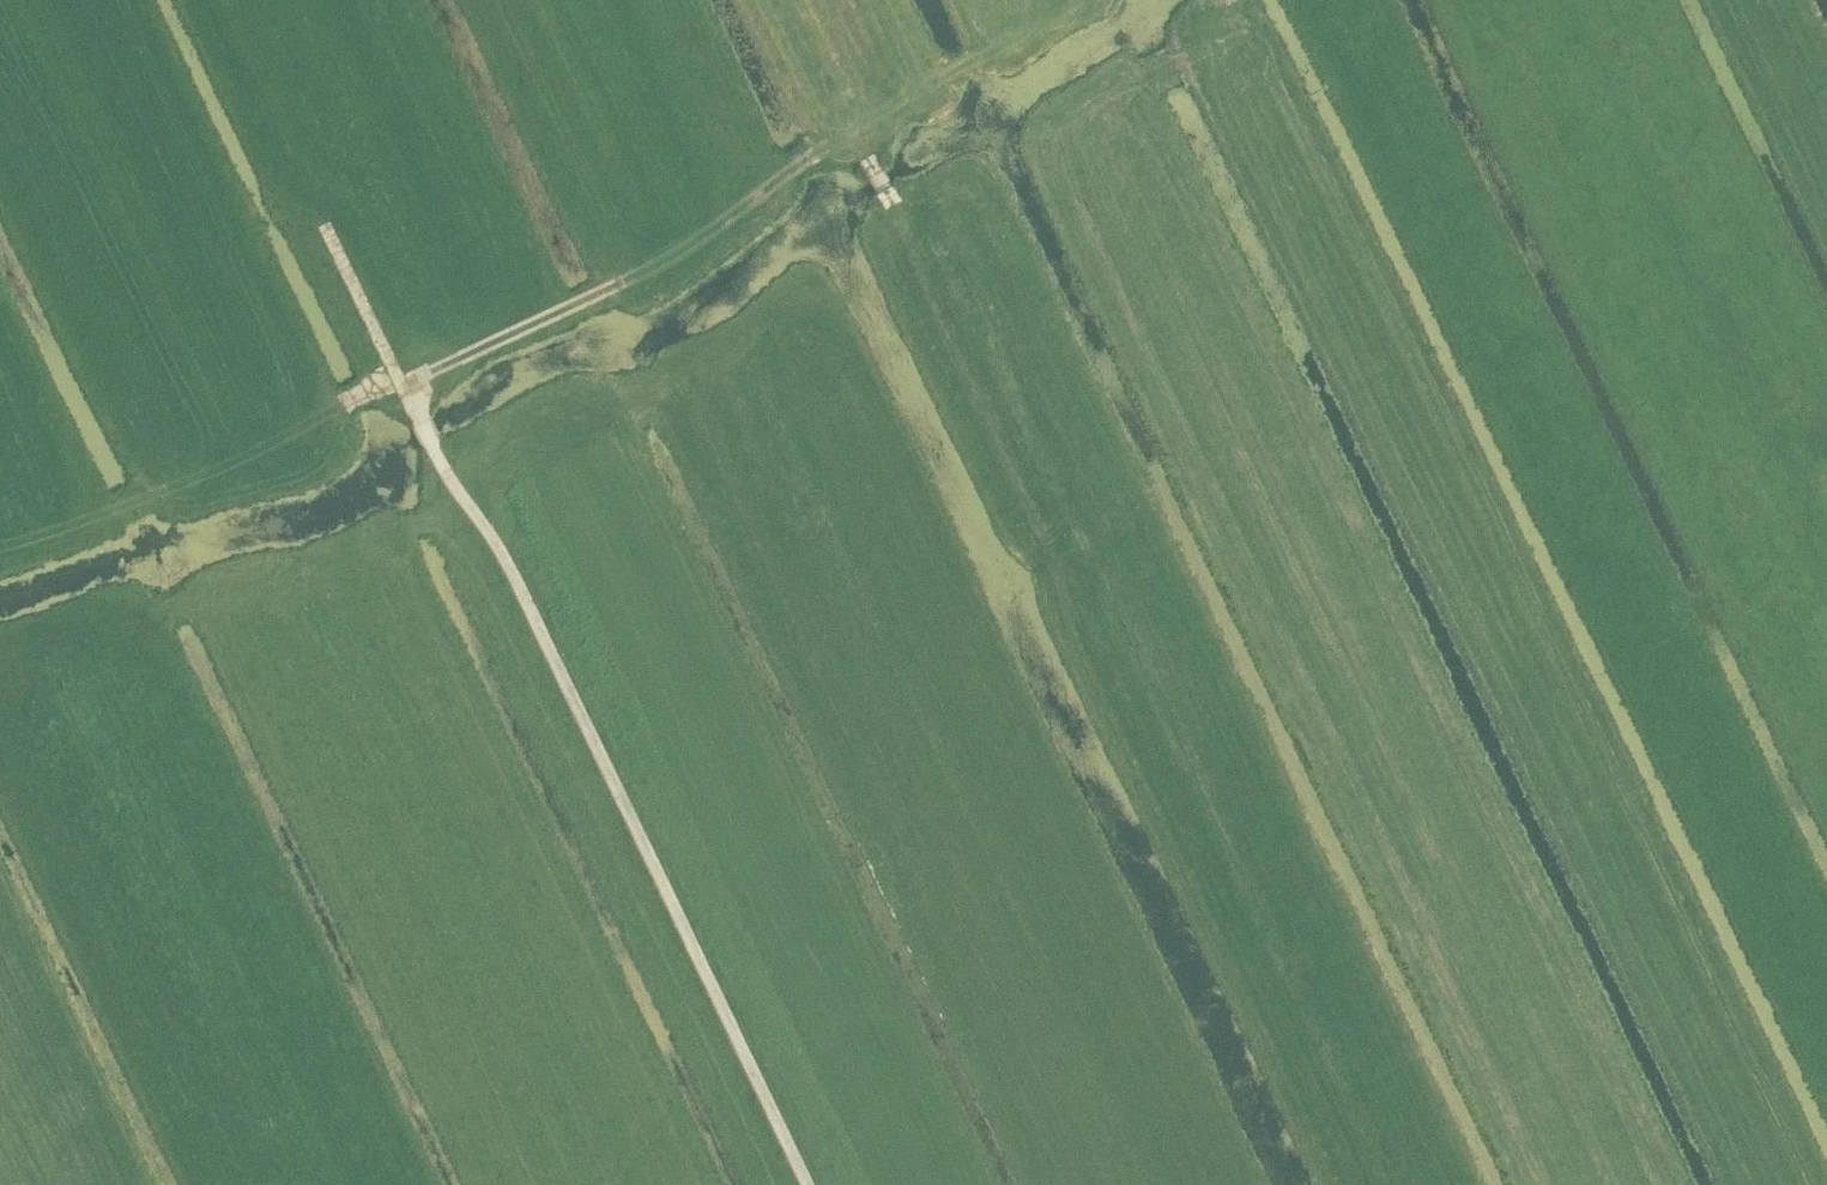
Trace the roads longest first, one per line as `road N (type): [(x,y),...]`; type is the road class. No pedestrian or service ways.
road 1 (track): [(1332,1184),(1073,635),(1052,549),(906,224),(779,0)]
road 2 (track): [(308,194),(419,410),(510,550),(815,1184)]
road 3 (track): [(407,388),(633,276),(662,249),(645,150),(571,0)]
road 4 (track): [(308,194),(221,0)]

